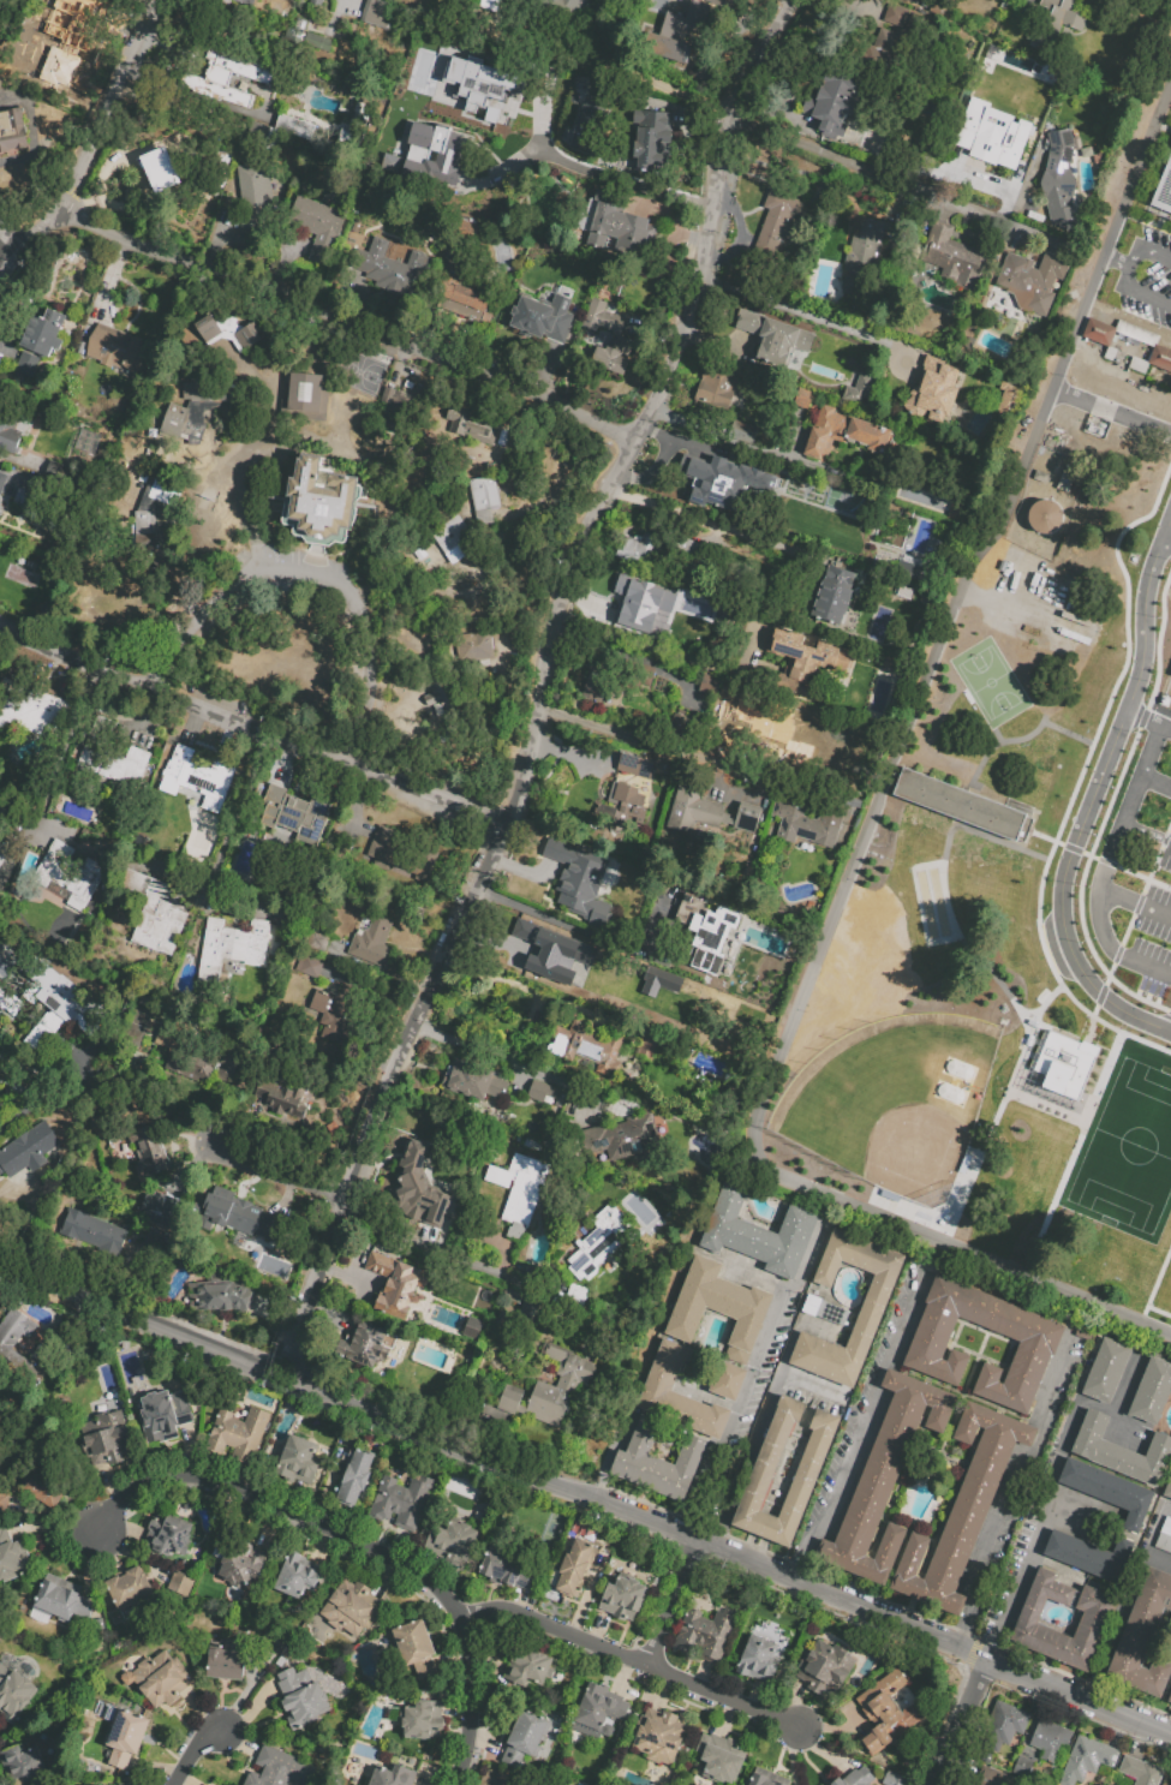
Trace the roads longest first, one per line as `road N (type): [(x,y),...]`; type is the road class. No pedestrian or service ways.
road 1 (residential): [(277,1377),(506,824),(570,573),(687,335),(742,80),(789,0)]
road 2 (residential): [(1170,1736),(581,1497)]
road 3 (residential): [(635,443),(61,213)]
road 4 (residential): [(457,1784),(471,1729),(470,1664),(459,1617),(419,1575),(279,1508),(193,1480),(133,1493),(98,1532)]
road 5 (residential): [(506,824),(0,628)]
road 6 (residential): [(459,1617),(515,1613),(802,1731)]
road 7 (residential): [(581,1497),(277,1377)]
road 8 (residential): [(0,273),(61,213),(148,0)]
road 9 (residential): [(277,1377),(0,1270)]
road 10 (residential): [(215,1152),(343,1202)]
road 11 (residential): [(937,1784),(986,1662)]
road 12 (residential): [(647,1666),(698,1545)]

